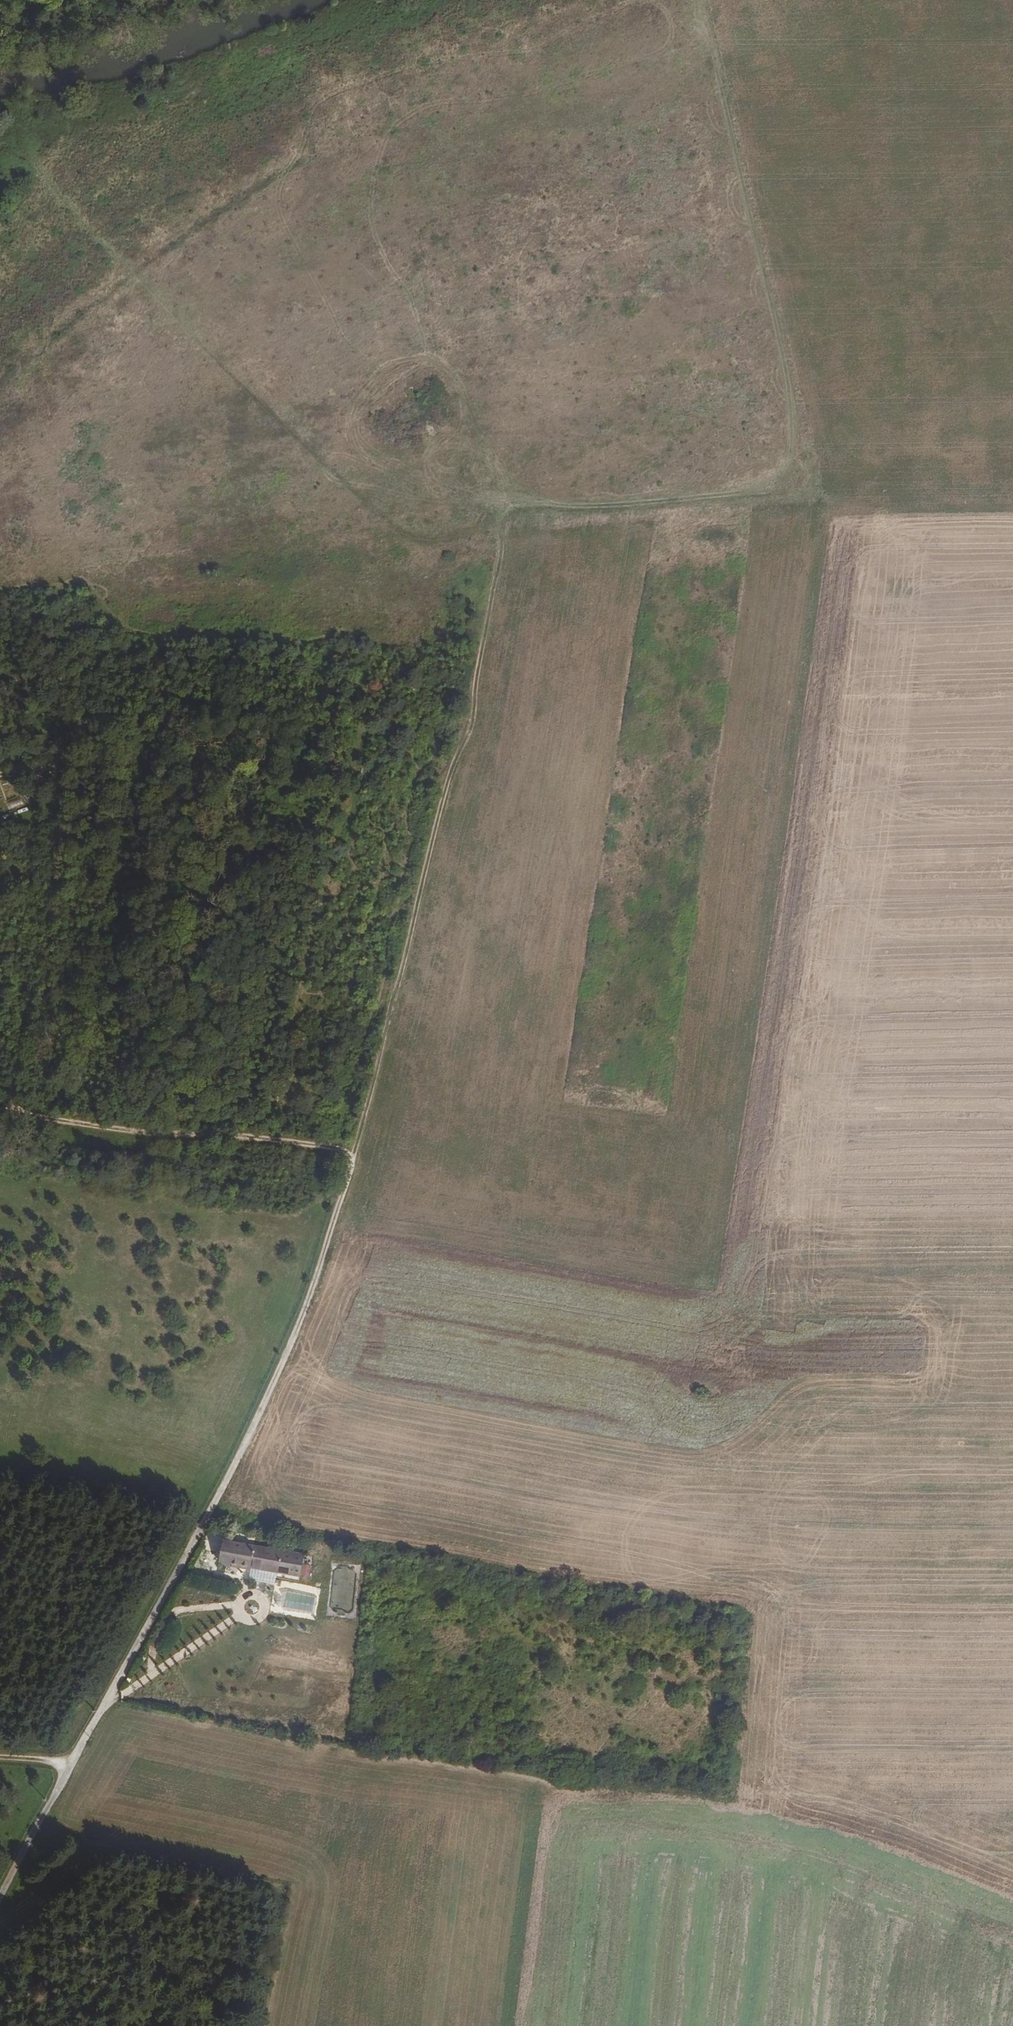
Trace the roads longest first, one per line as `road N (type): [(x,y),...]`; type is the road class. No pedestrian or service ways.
road 1 (track): [(206,1517),(279,1372),(352,1168),(498,586)]
road 2 (unclassified): [(0,1918),(70,1762),(206,1517)]
road 3 (track): [(352,1168),(346,1149),(142,1132),(0,1108)]

